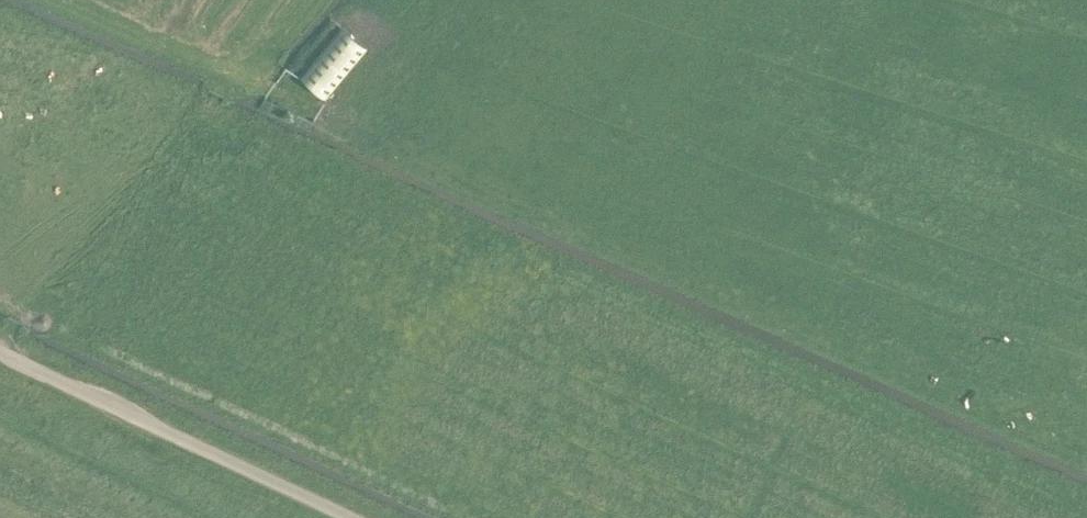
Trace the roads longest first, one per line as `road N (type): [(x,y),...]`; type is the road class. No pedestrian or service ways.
road 1 (unclassified): [(353,517),(0,351)]

